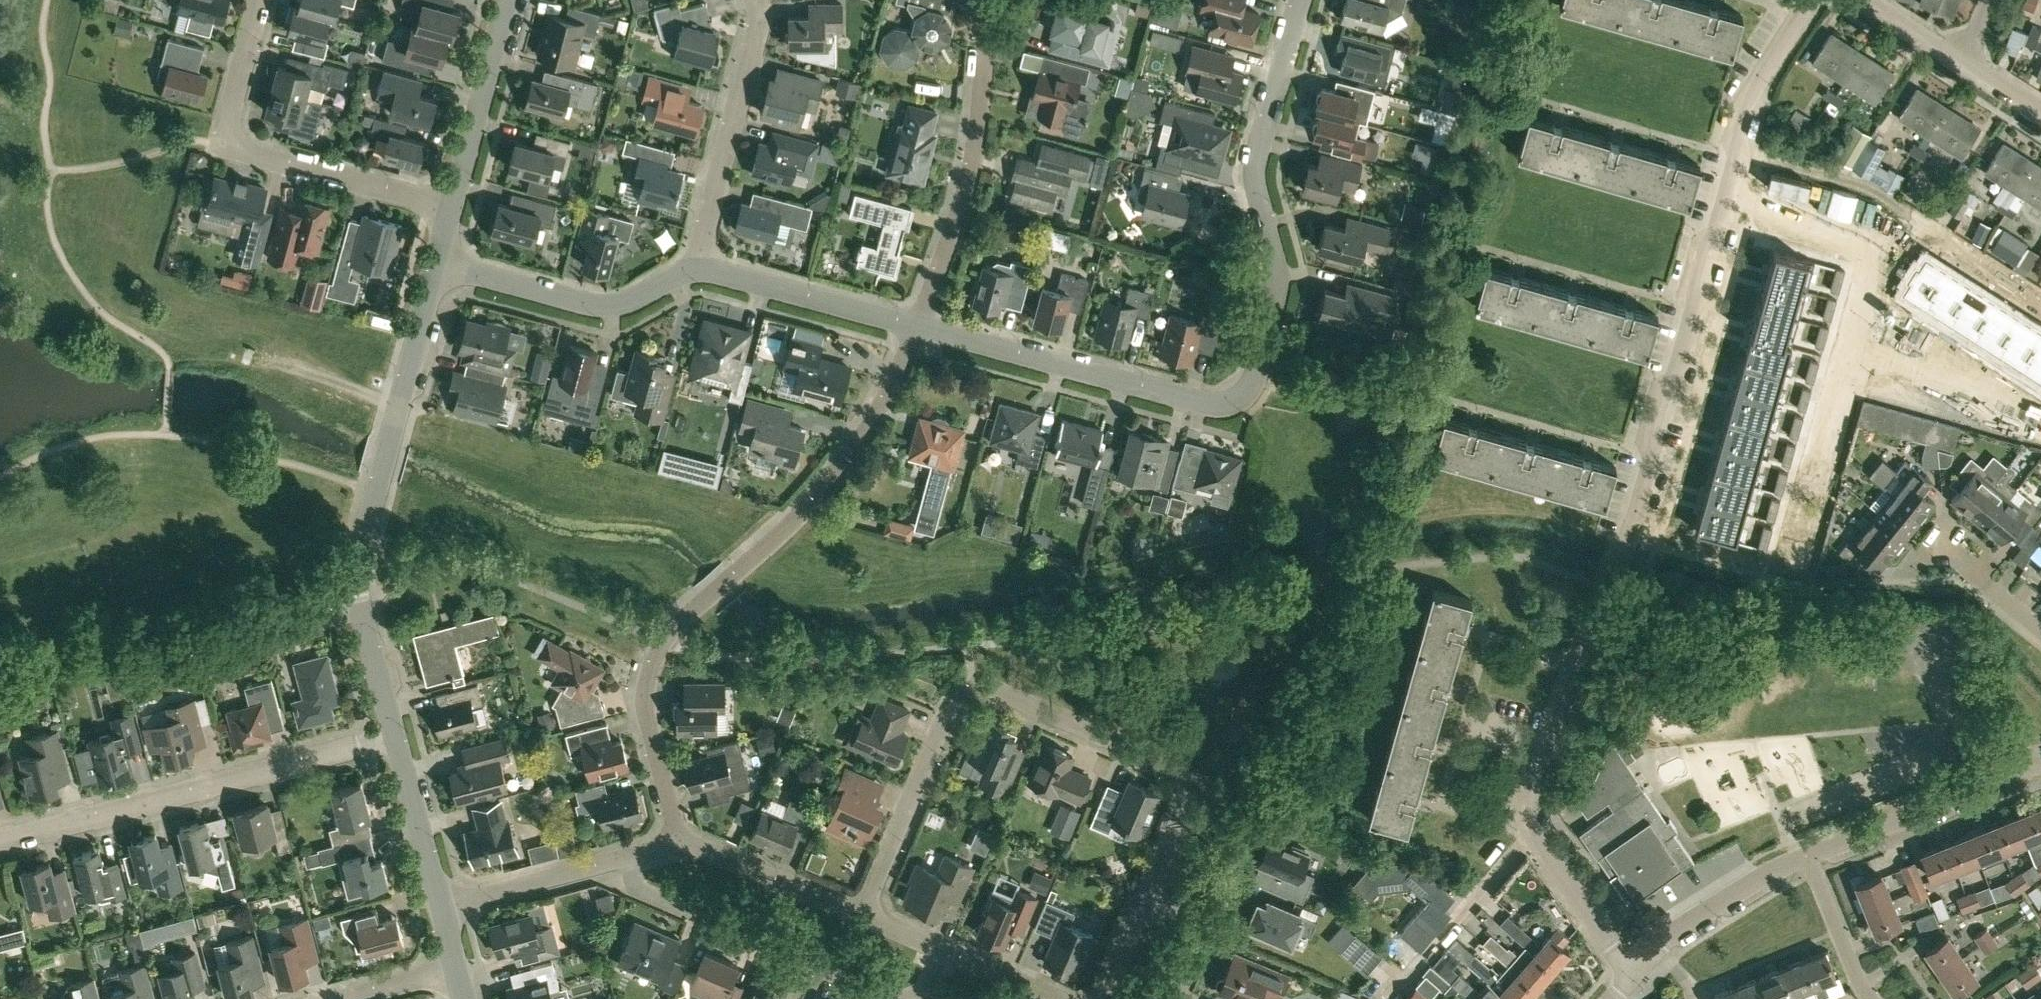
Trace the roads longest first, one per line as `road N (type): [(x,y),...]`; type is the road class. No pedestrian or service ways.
road 1 (residential): [(1811,0),(1742,108),(1718,226),(1703,236),(1688,286),(1696,304),(1675,378),(1659,388),(1645,436),(1654,456),(1644,492),(1533,778),(1532,834)]
road 2 (residential): [(918,326),(1207,404),(1242,396),(1278,298),(1257,157),(1300,0)]
road 3 (residential): [(860,916),(950,707),(973,685),(1183,773),(1187,799),(1148,897)]
road 4 (residential): [(679,843),(647,710),(660,644),(809,502),(885,393),(918,326)]
road 5 (unclassified): [(396,736),(357,575),(436,266)]
road 6 (unclassified): [(0,839),(396,736)]
road 7 (residential): [(450,207),(240,139),(232,117),(261,0)]
road 8 (residential): [(918,326),(967,187),(988,0)]
road 9 (residential): [(895,998),(640,891),(626,857)]
road 10 (residential): [(694,267),(752,58),(755,0)]
road 11 (residential): [(436,266),(599,306),(621,305),(694,267)]
road 12 (residential): [(1809,854),(2040,767)]
road 13 (residential): [(694,267),(918,326)]
road 14 (unclassified): [(450,207),(510,0)]
road 15 (residential): [(1636,974),(1688,922),(1809,854)]
road 16 (residential): [(679,843),(860,916)]
road 17 (residential): [(441,905),(626,857)]
road 18 (unclassified): [(441,905),(396,736)]
road 19 (residential): [(1636,974),(1532,834)]
road 20 (residential): [(1875,998),(1857,974),(1809,854)]
road 21 (residential): [(1177,998),(1208,927),(1148,897)]
road 22 (residential): [(939,950),(1057,998)]

